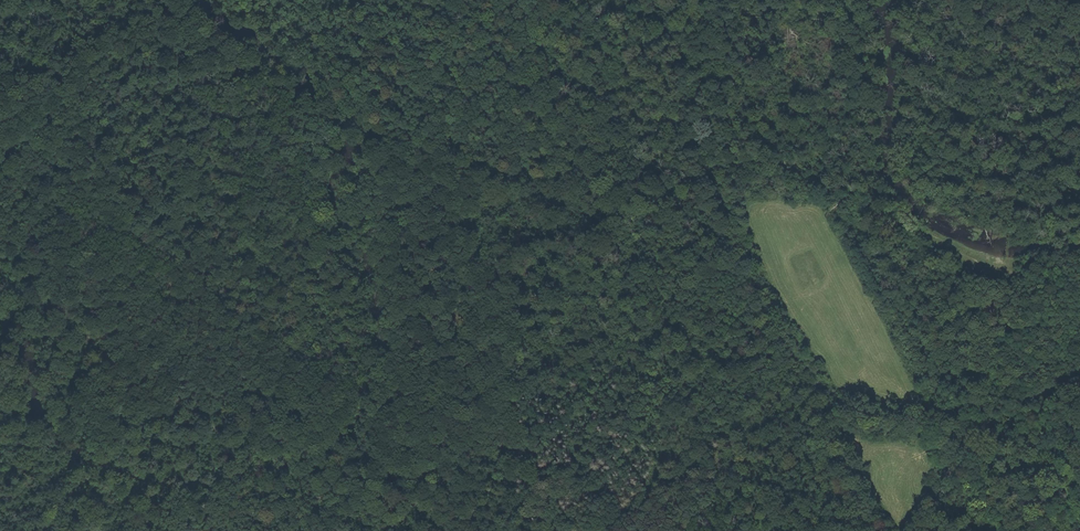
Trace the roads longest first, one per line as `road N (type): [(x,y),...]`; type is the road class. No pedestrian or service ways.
road 1 (track): [(185,530),(202,503),(250,508),(373,460),(582,530)]
road 2 (unclassified): [(1079,374),(969,431),(927,530)]

